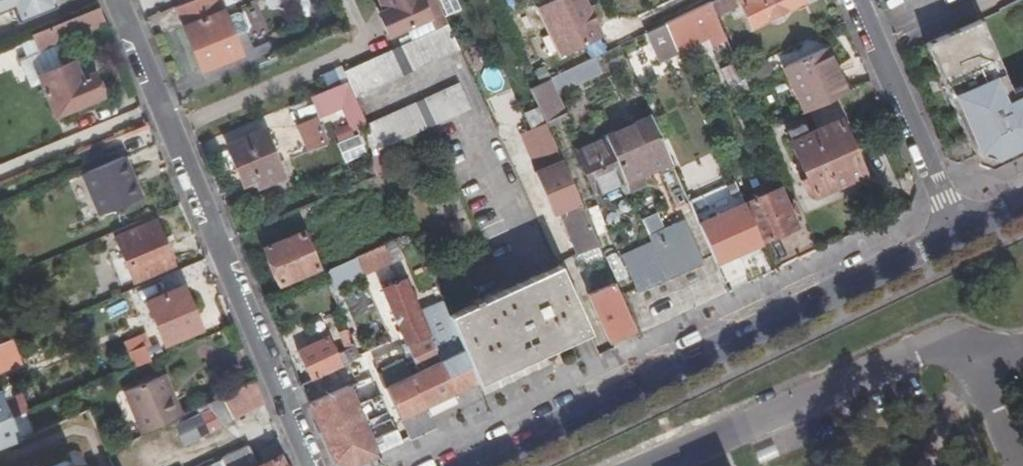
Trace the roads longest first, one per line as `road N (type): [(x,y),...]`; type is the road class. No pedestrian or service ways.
road 1 (tertiary): [(951,237),(475,465)]
road 2 (residential): [(307,465),(112,0)]
road 3 (residential): [(851,0),(945,199),(951,237)]

